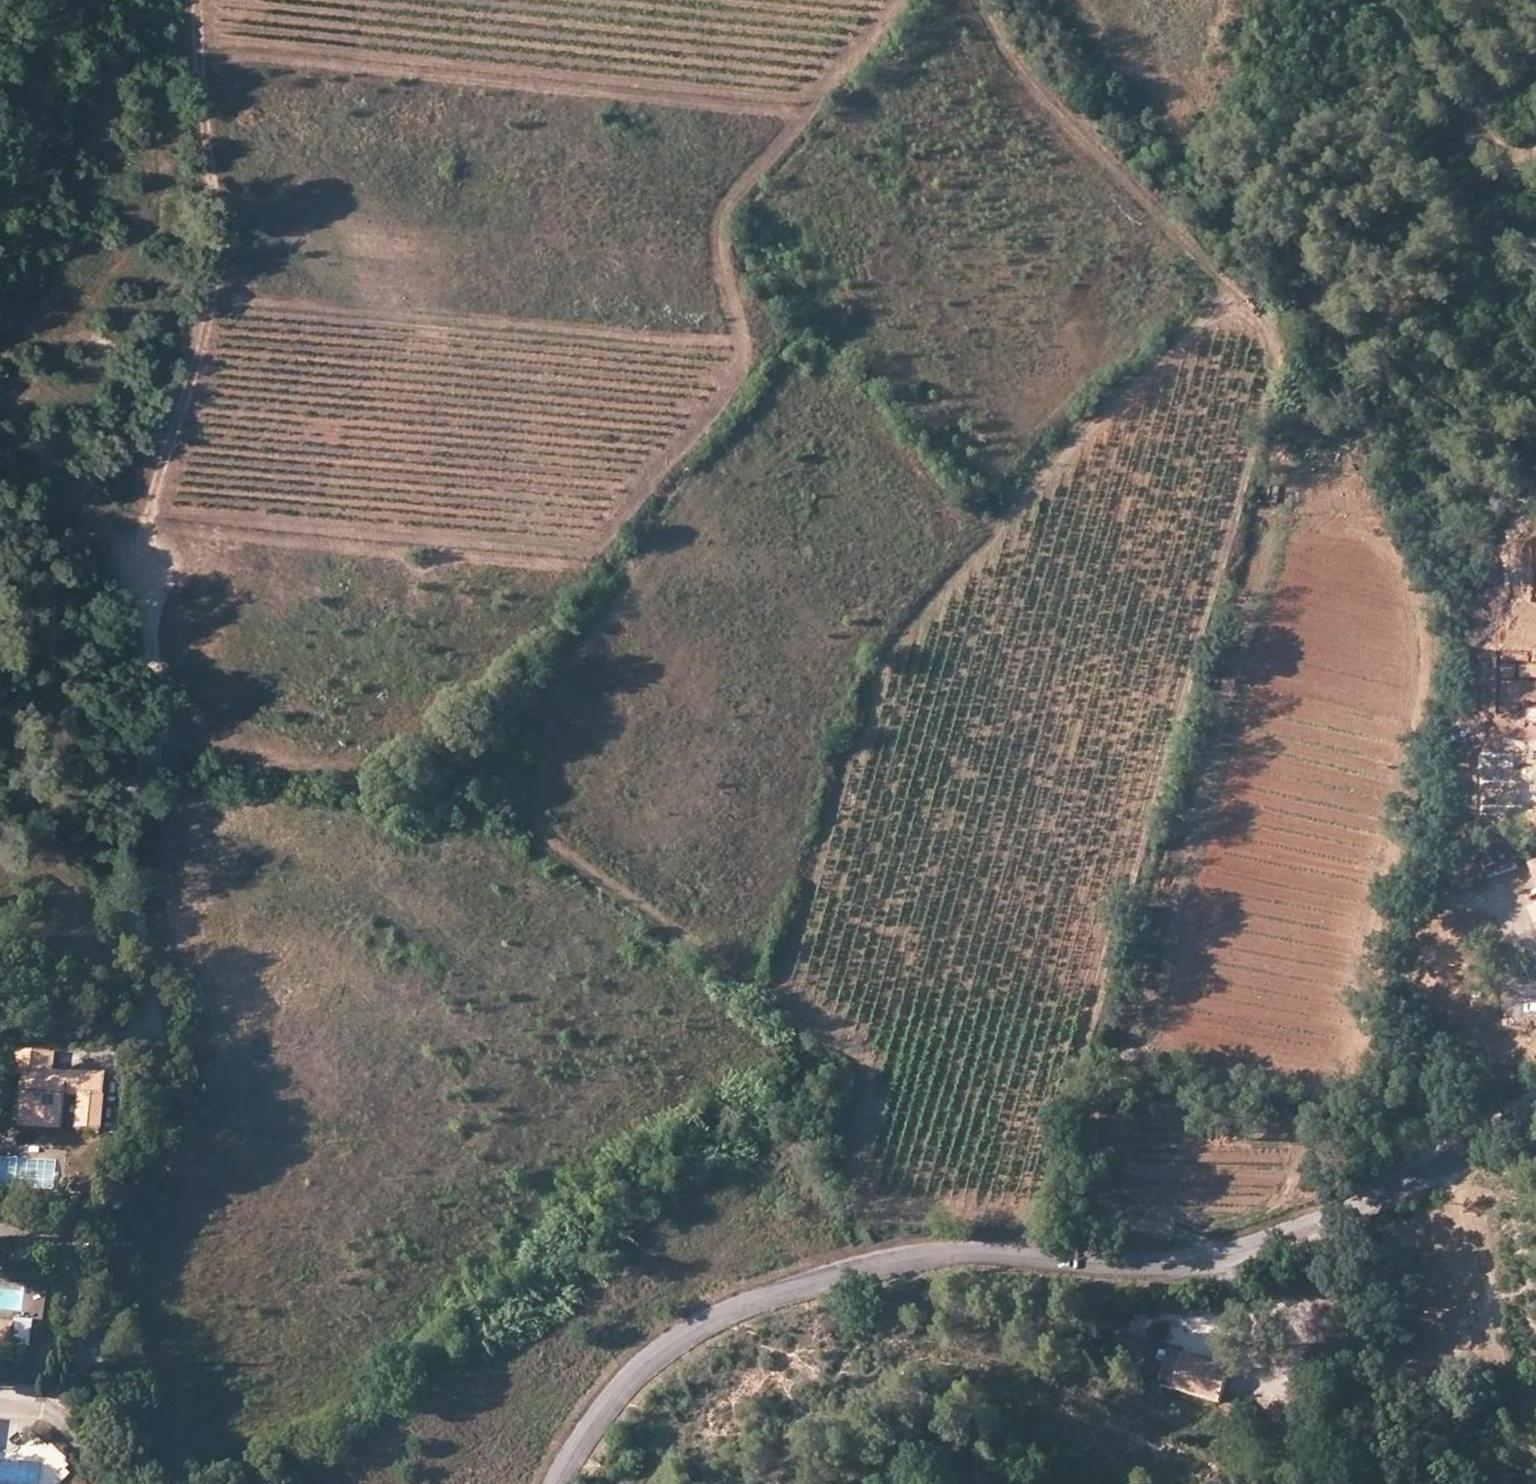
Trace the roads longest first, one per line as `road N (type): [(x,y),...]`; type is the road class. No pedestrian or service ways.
road 1 (tertiary): [(1535,1104),(1353,1209),(1228,1256),(917,1257),(751,1301),(684,1335),(633,1374),(557,1483)]

